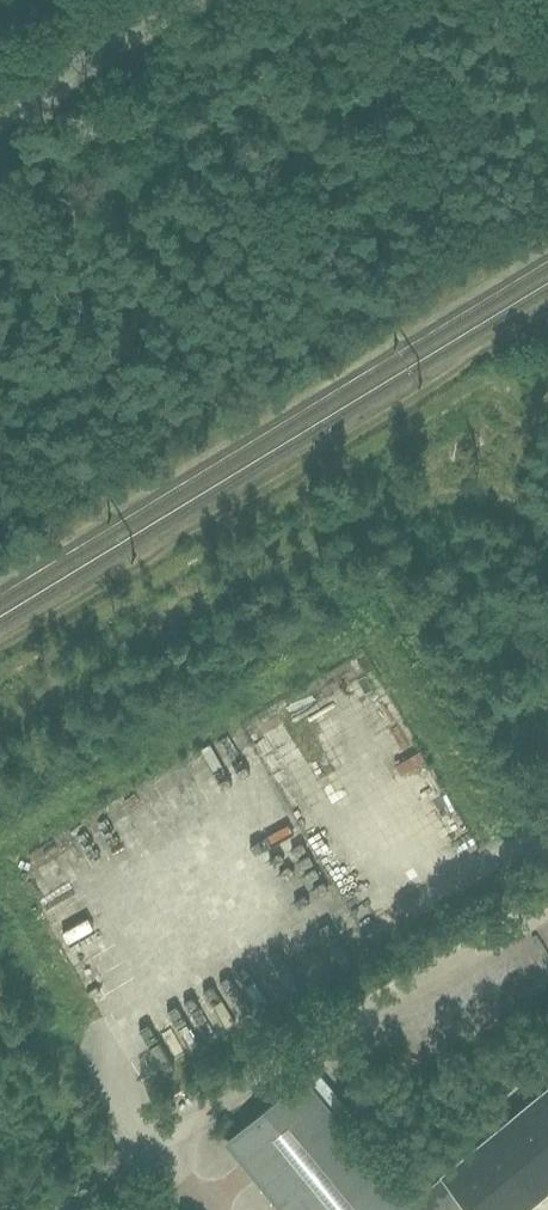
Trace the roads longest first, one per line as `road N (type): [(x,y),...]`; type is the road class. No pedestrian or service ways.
road 1 (track): [(0,649),(547,315)]
road 2 (unclassified): [(0,122),(118,42)]

